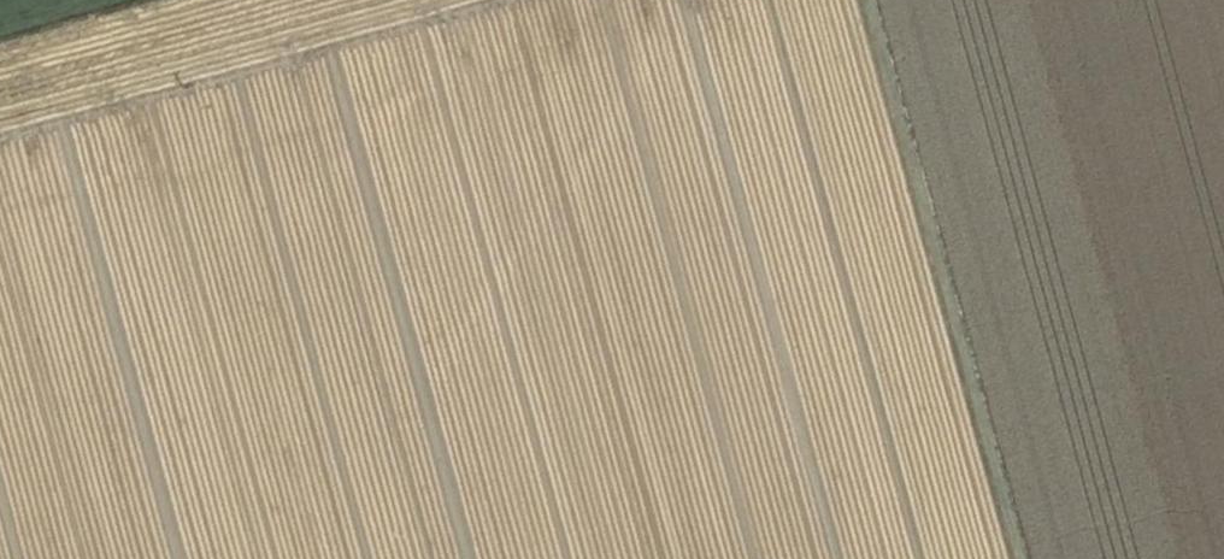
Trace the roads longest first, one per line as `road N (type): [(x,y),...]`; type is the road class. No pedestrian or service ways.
road 1 (track): [(1026,558),(873,0)]

